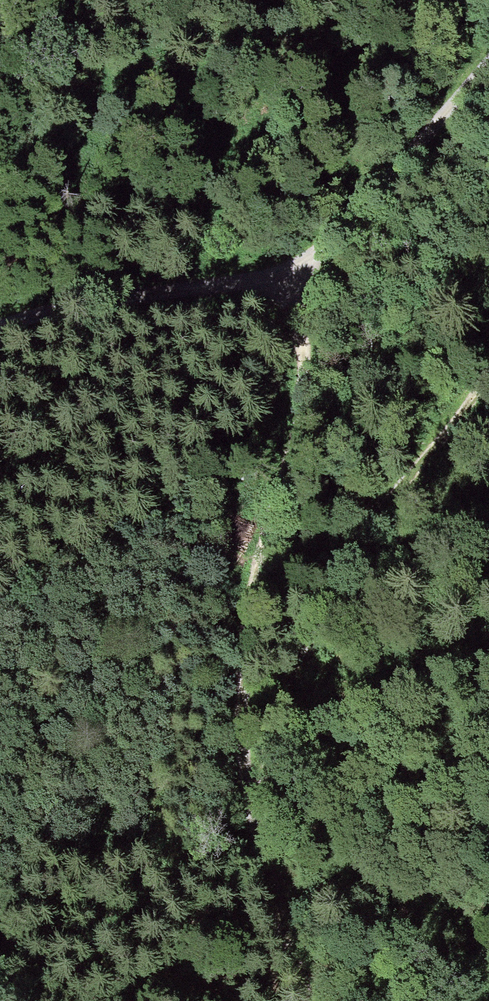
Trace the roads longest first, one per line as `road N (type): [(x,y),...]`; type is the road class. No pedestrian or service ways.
road 1 (track): [(488,371),(445,440),(383,503),(307,641),(252,821),(242,650),(256,566),(305,392),(297,273)]
road 2 (track): [(297,273),(0,325)]
road 3 (track): [(488,65),(297,273)]
road 4 (track): [(252,821),(307,1000)]

